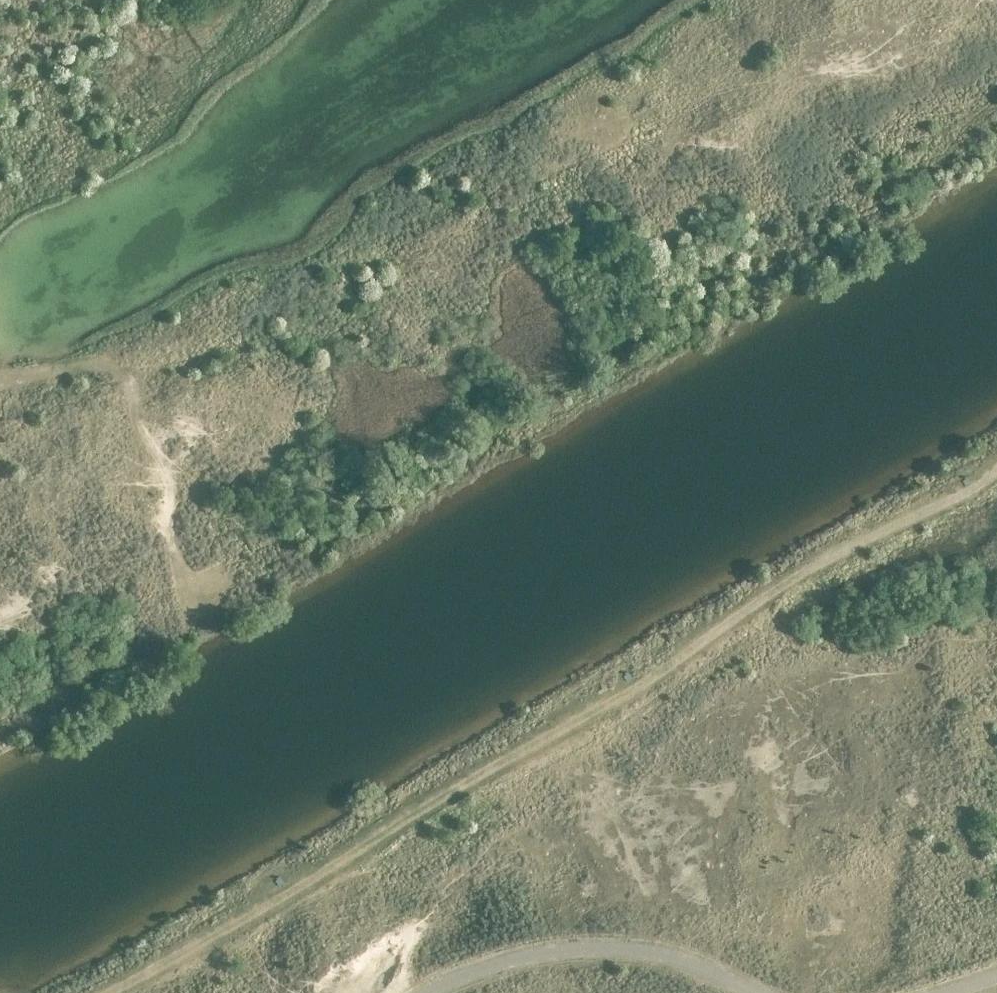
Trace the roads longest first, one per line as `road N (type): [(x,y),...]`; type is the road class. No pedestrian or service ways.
road 1 (track): [(754,992),(666,955),(603,948),(523,958),(427,992)]

